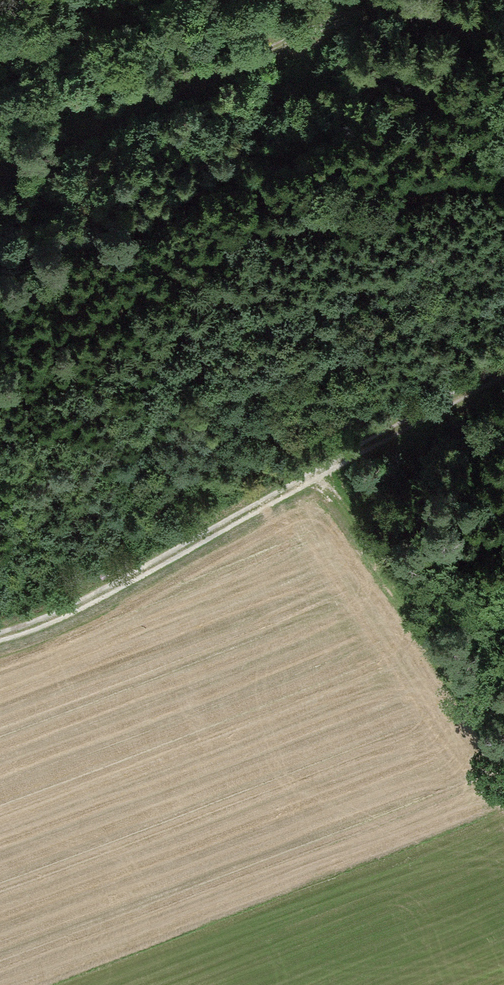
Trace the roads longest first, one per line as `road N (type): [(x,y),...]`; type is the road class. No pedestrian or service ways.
road 1 (track): [(0,636),(503,371)]
road 2 (track): [(503,48),(431,11),(370,10),(0,175)]
road 3 (track): [(503,746),(324,468)]

